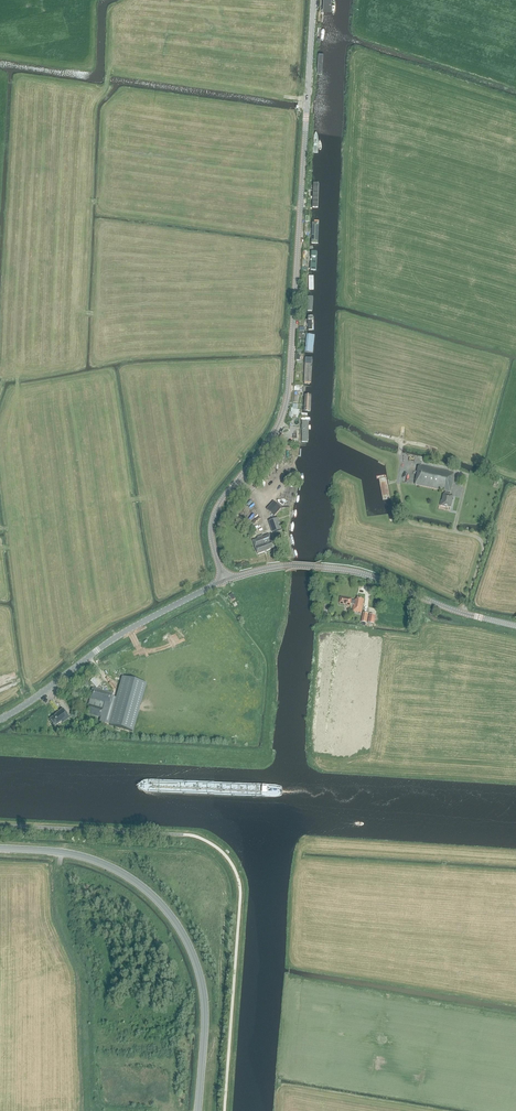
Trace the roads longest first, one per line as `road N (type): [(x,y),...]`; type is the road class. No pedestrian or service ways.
road 1 (tertiary): [(224,580),(213,517),(271,437),(287,400),(313,0)]
road 2 (secondary): [(0,847),(89,858),(142,886),(170,915),(203,993),(197,1110)]
road 3 (tertiary): [(0,719),(123,633),(224,580)]
road 4 (tertiary): [(515,626),(366,574),(292,565)]

